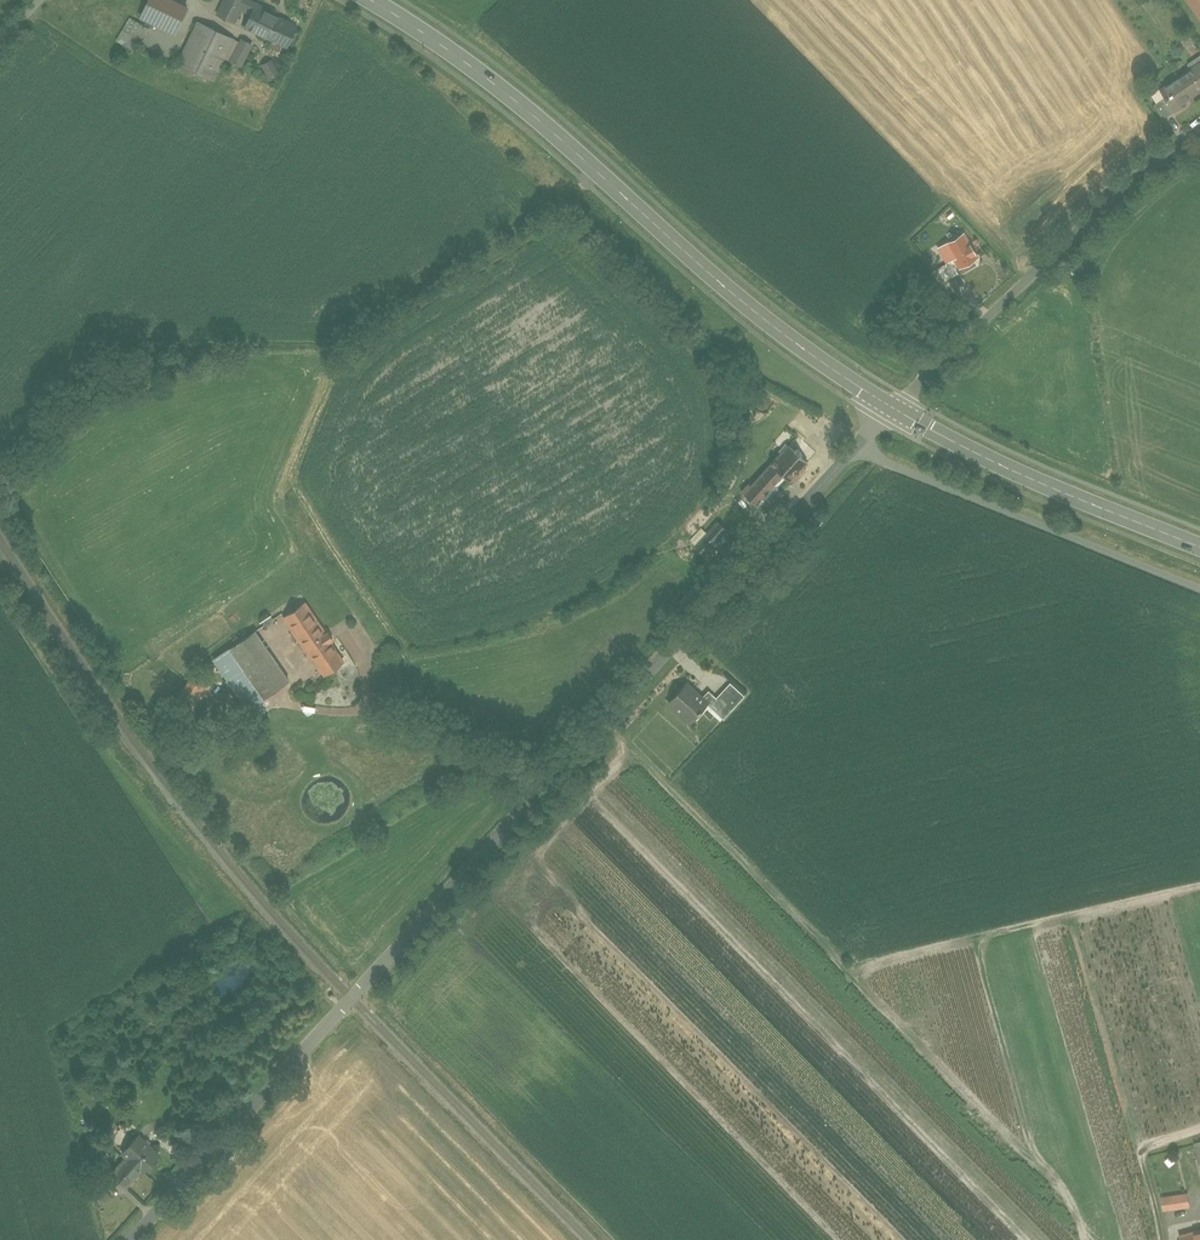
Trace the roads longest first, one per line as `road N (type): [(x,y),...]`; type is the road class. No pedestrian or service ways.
road 1 (residential): [(863,443),(128,1239)]
road 2 (primary): [(370,0),(475,69),(762,318),(895,409)]
road 3 (residential): [(895,409),(1110,200),(1199,130)]
road 4 (unclassified): [(863,443),(888,461),(1199,589)]
road 5 (primary): [(895,409),(1017,473),(1199,547)]

